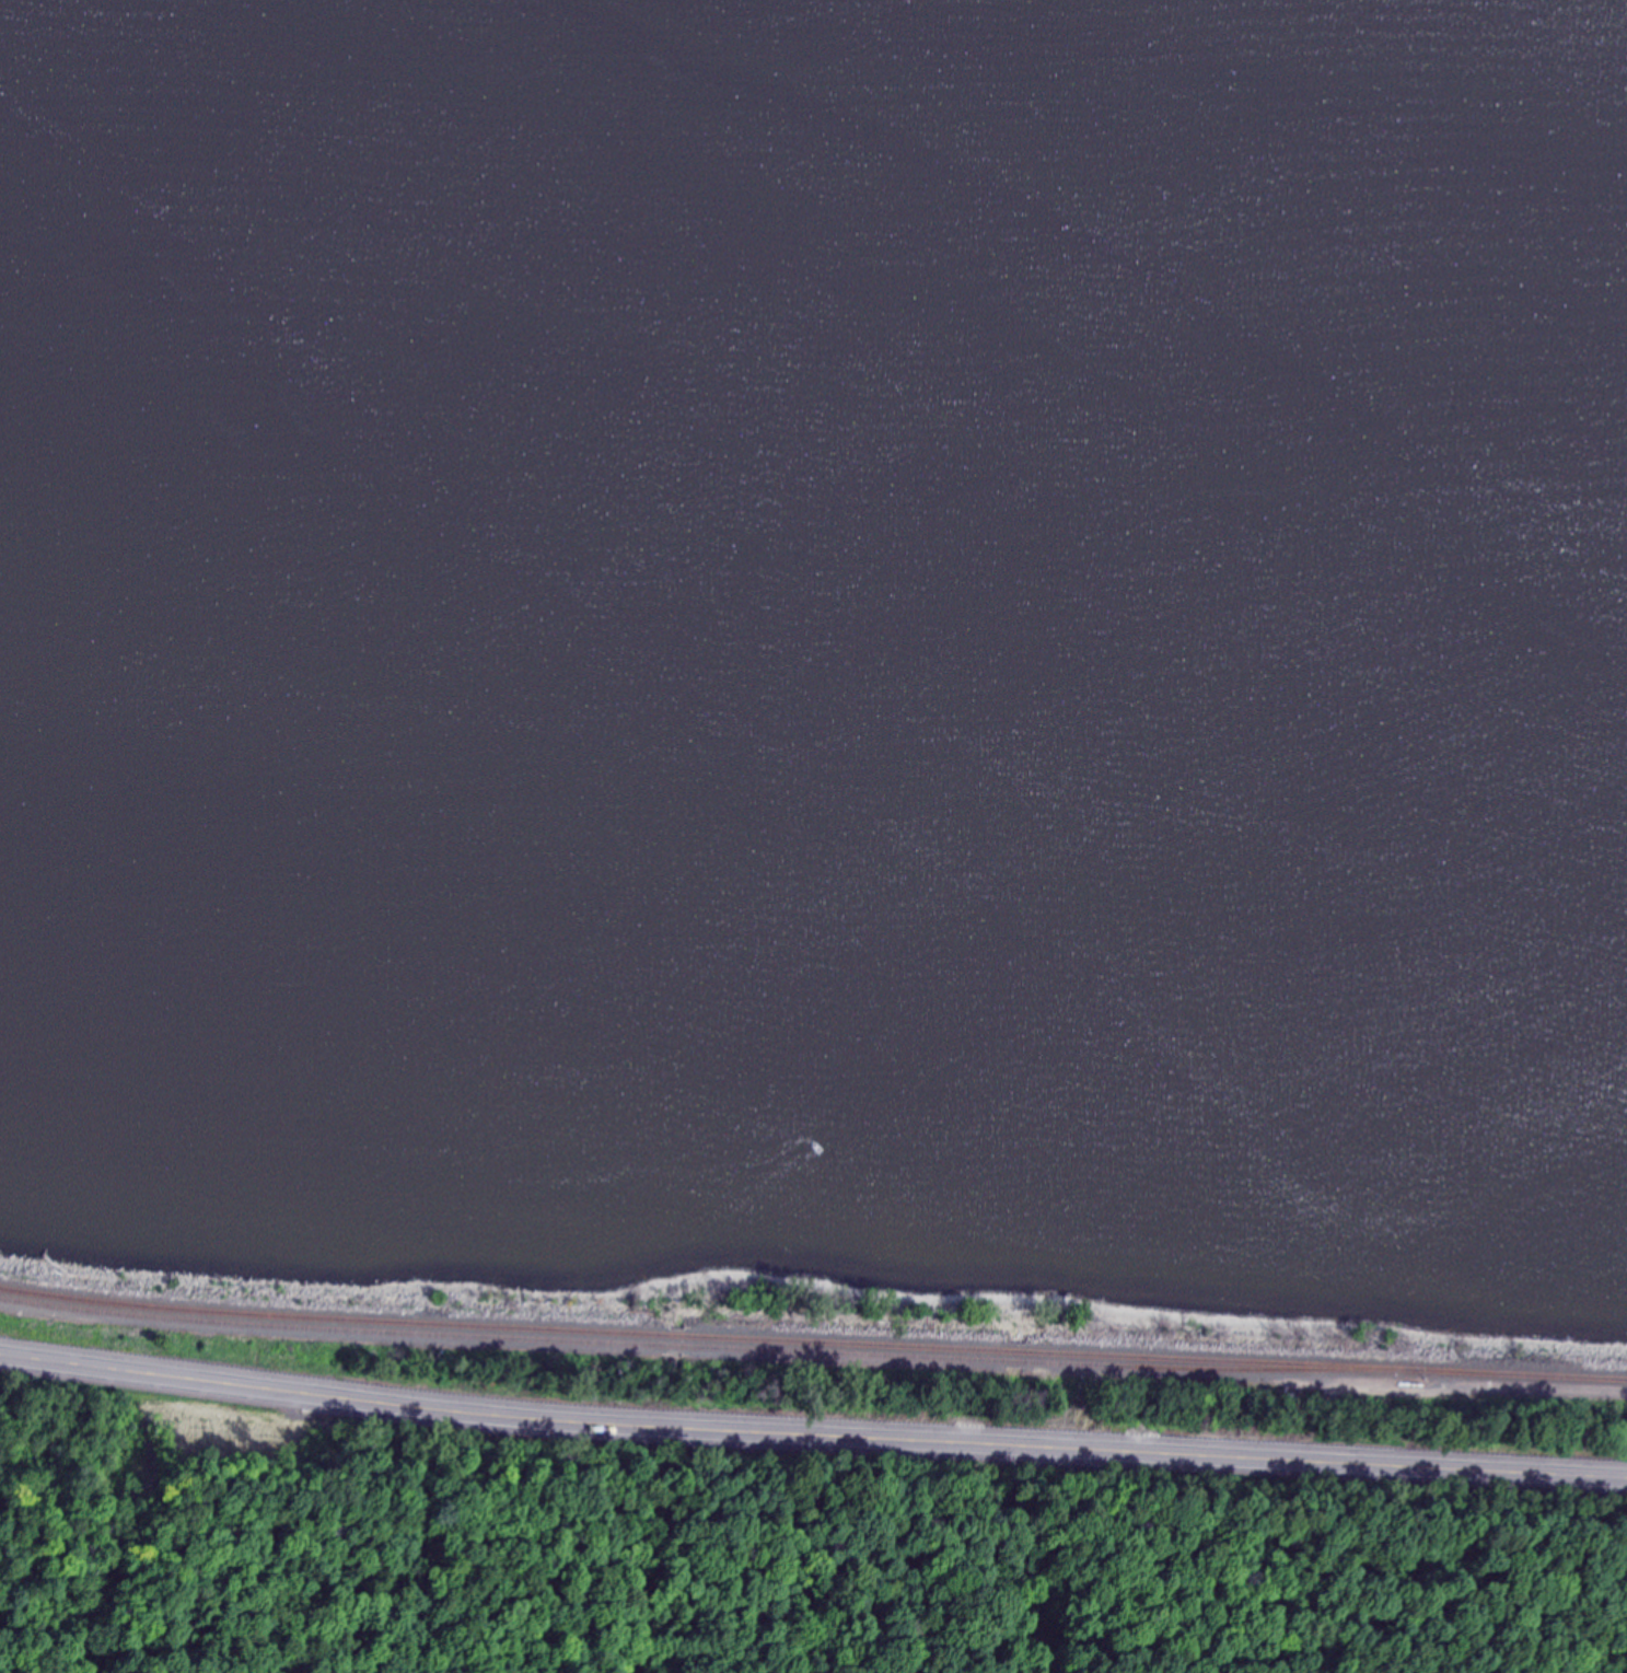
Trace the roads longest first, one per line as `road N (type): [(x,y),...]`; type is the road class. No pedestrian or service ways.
road 1 (trunk): [(1626,1477),(602,1424),(0,1354)]

